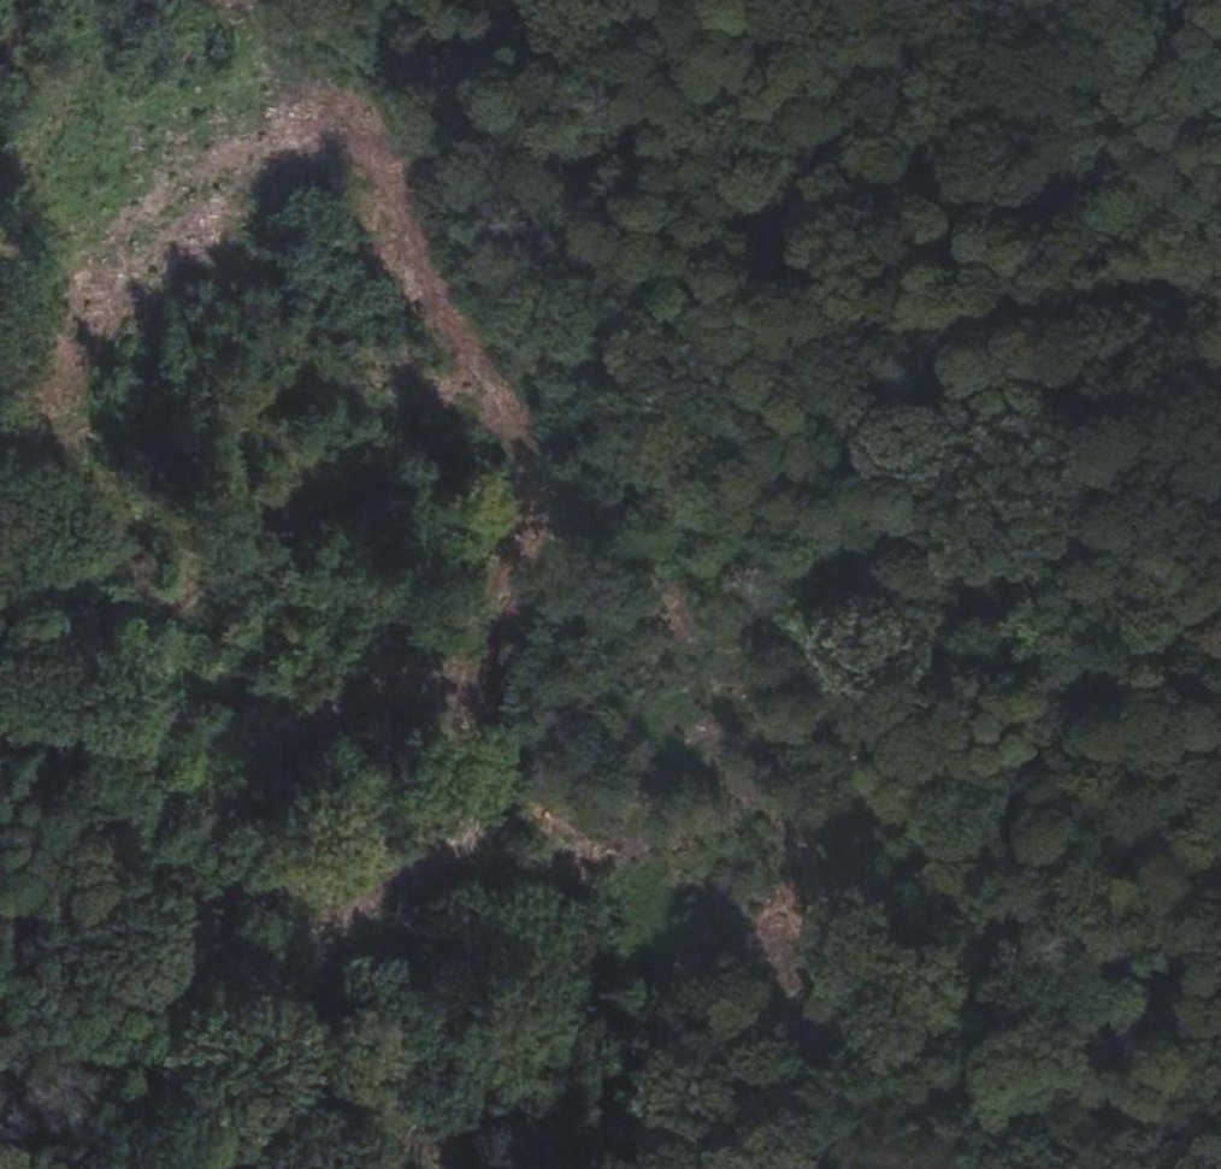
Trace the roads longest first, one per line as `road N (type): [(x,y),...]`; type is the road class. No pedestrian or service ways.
road 1 (track): [(139,1168),(0,371)]
road 2 (track): [(1220,344),(995,0)]

